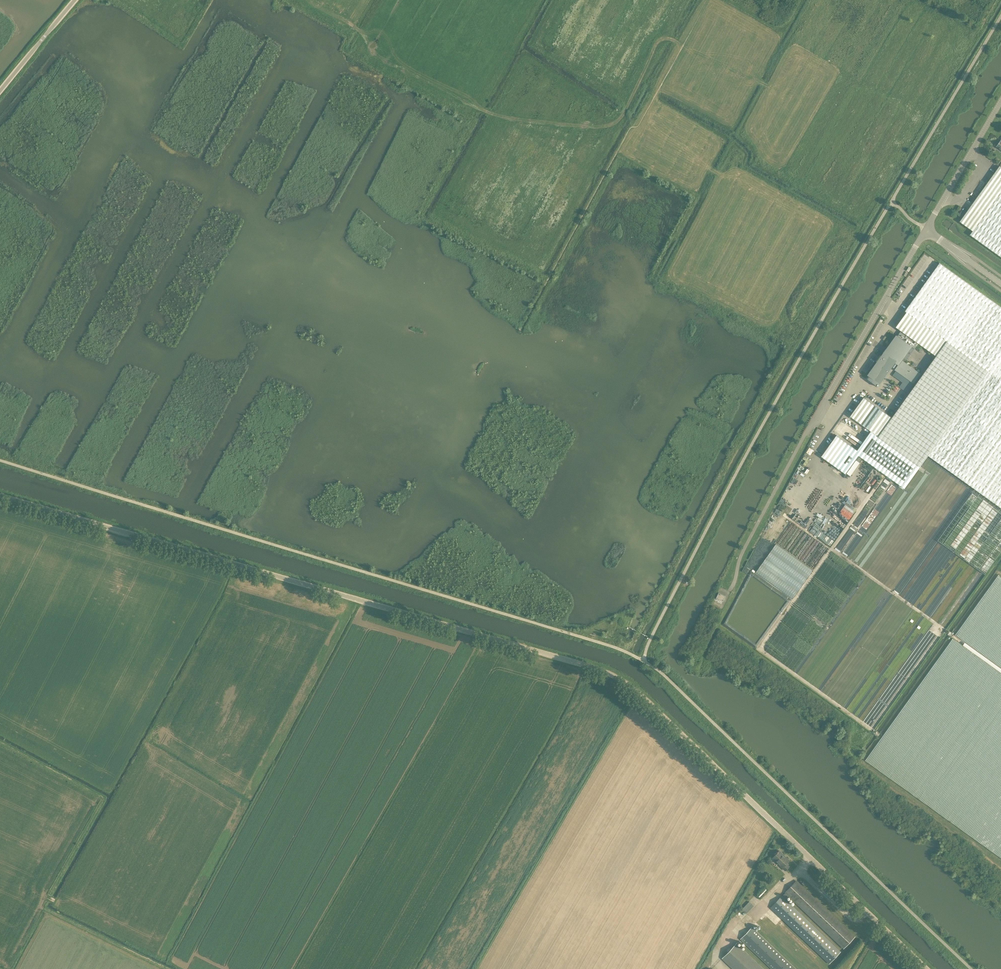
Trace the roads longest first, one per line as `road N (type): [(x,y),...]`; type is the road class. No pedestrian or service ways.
road 1 (tertiary): [(927,968),(610,674),(0,496)]
road 2 (residential): [(731,590),(741,557),(818,412),(926,230)]
road 3 (residential): [(926,230),(1000,104)]

